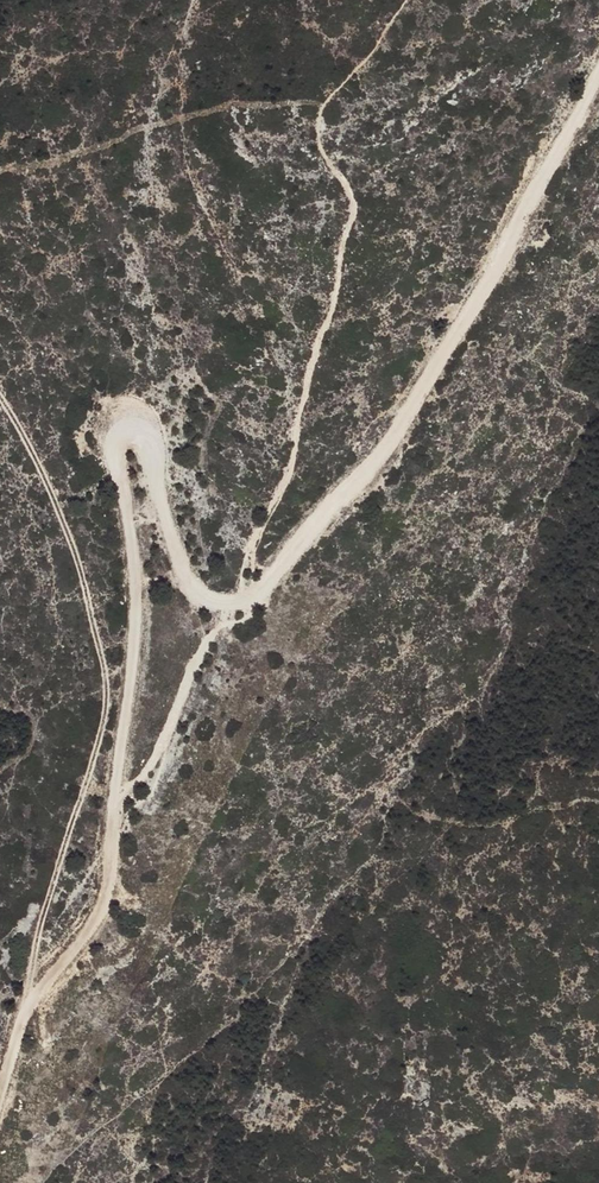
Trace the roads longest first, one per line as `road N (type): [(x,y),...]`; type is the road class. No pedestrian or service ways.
road 1 (track): [(115,805),(141,575),(116,446),(121,428),(142,425),(155,437),(170,533),(197,593),(237,608),(393,433),(598,71)]
road 2 (track): [(0,1089),(27,1003),(94,924),(108,889),(115,805)]

